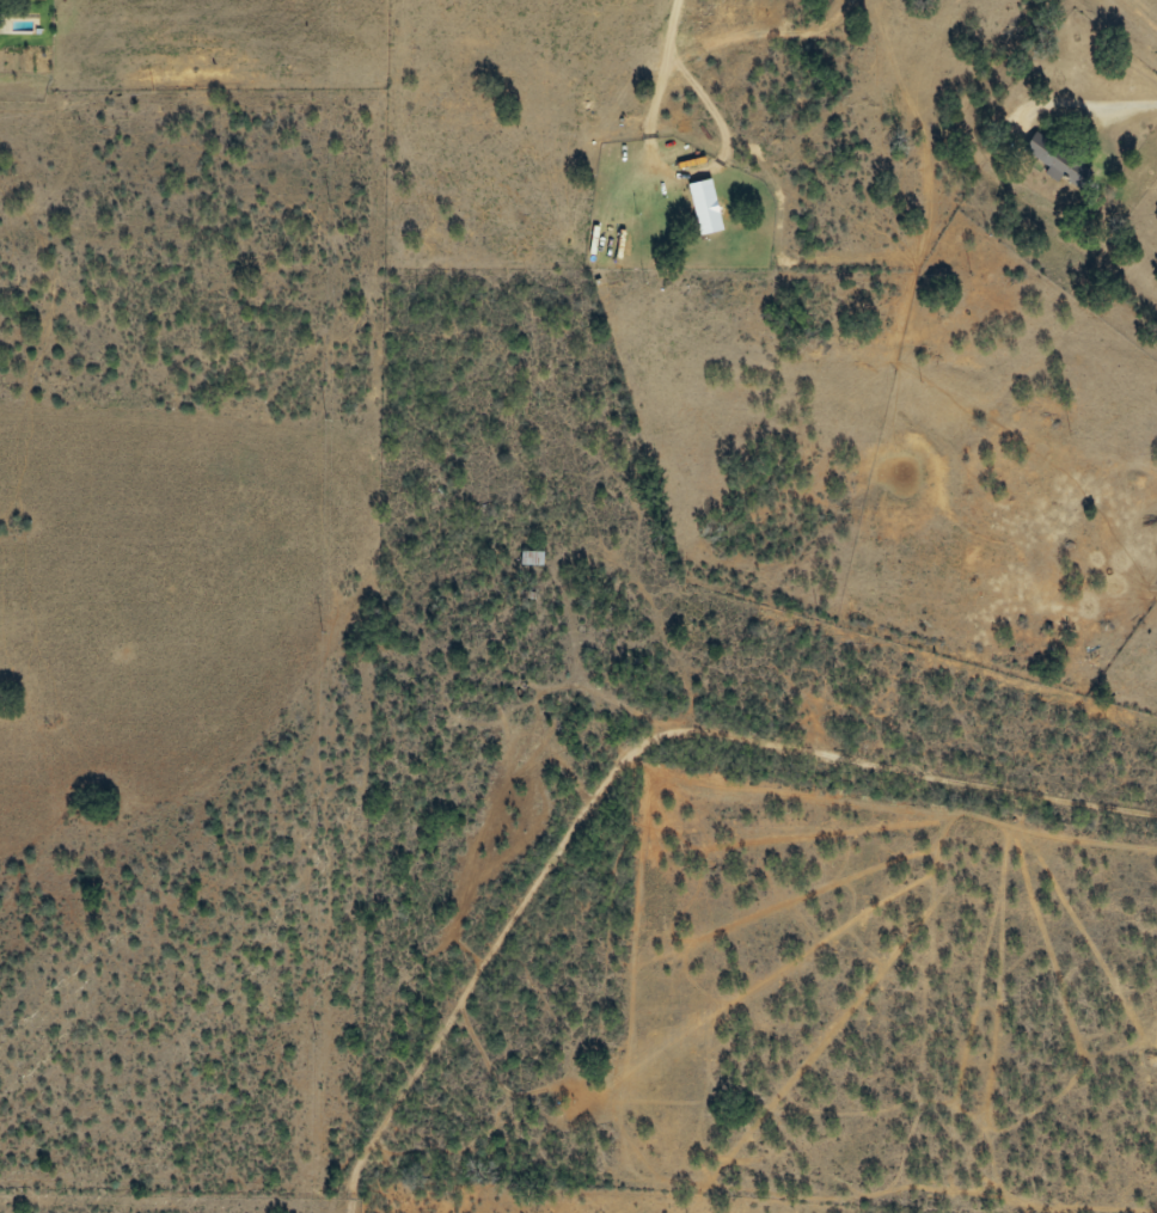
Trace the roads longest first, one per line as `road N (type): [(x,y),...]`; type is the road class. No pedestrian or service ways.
road 1 (residential): [(389,1212),(392,1171),(476,1017),(653,791),(724,762),(883,768),(1156,829)]

